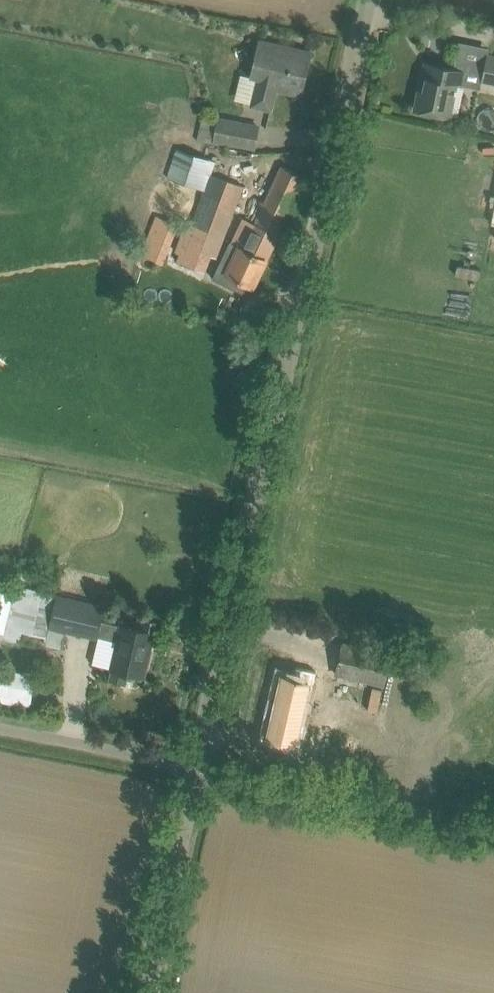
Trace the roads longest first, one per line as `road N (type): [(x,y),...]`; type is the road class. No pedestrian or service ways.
road 1 (unclassified): [(203,768),(373,0)]
road 2 (track): [(493,824),(203,768)]
road 3 (unclassified): [(153,992),(203,768)]
road 4 (unclassified): [(203,768),(0,728)]

